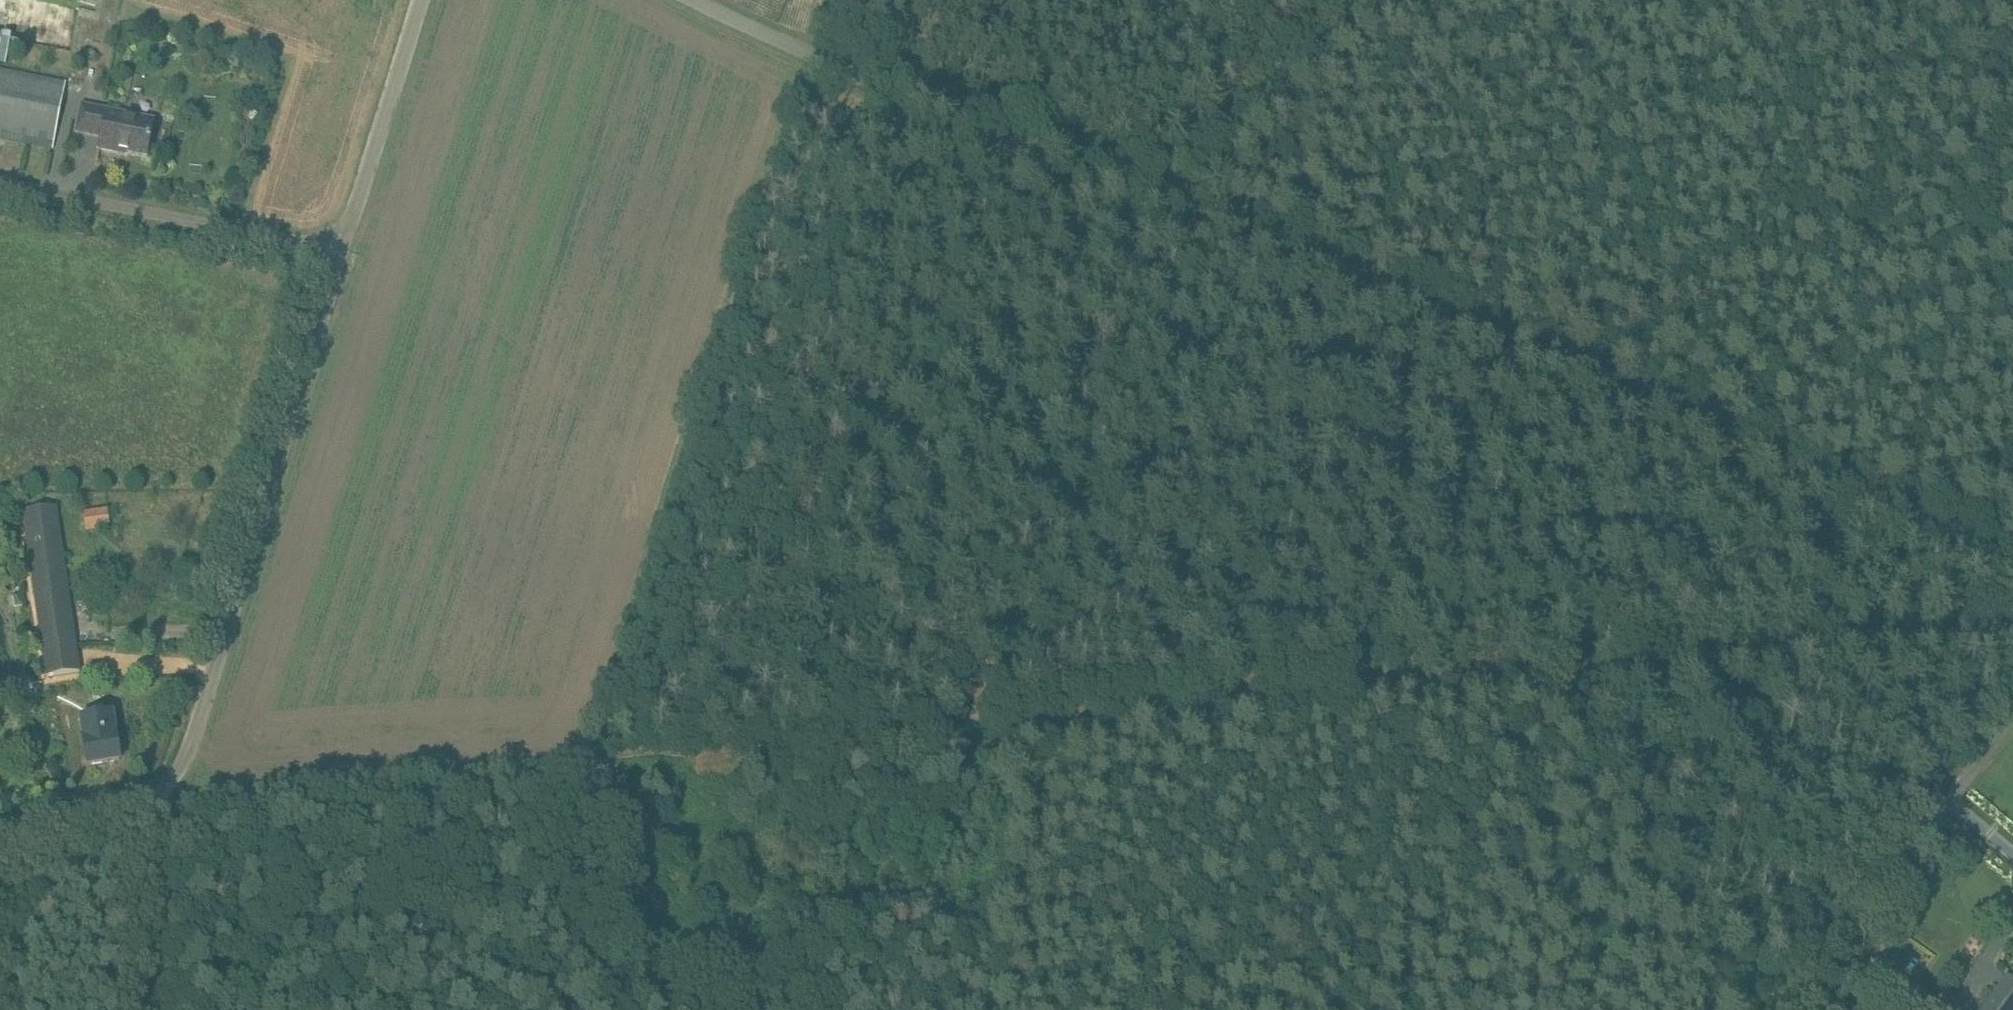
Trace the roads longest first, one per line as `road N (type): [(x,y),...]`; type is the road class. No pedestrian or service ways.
road 1 (unclassified): [(2012,566),(698,0)]
road 2 (track): [(2012,626),(1180,702)]
road 3 (track): [(978,718),(709,751),(167,796)]
road 4 (unclassified): [(338,248),(167,796),(0,829)]
road 5 (unclassified): [(0,186),(338,248)]
road 6 (unclassified): [(338,248),(421,0)]
road 7 (track): [(1845,1009),(1832,1001),(1829,962),(1950,804)]
road 8 (track): [(1180,702),(978,718)]

